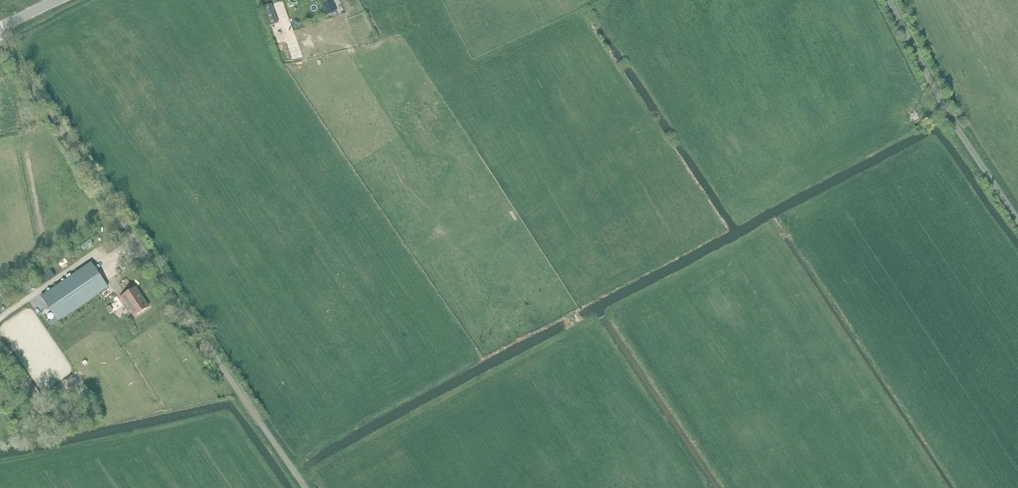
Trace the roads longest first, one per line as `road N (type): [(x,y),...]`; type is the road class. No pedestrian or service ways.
road 1 (unclassified): [(305,487),(0,40)]
road 2 (unclassified): [(1017,223),(955,127),(888,0)]

